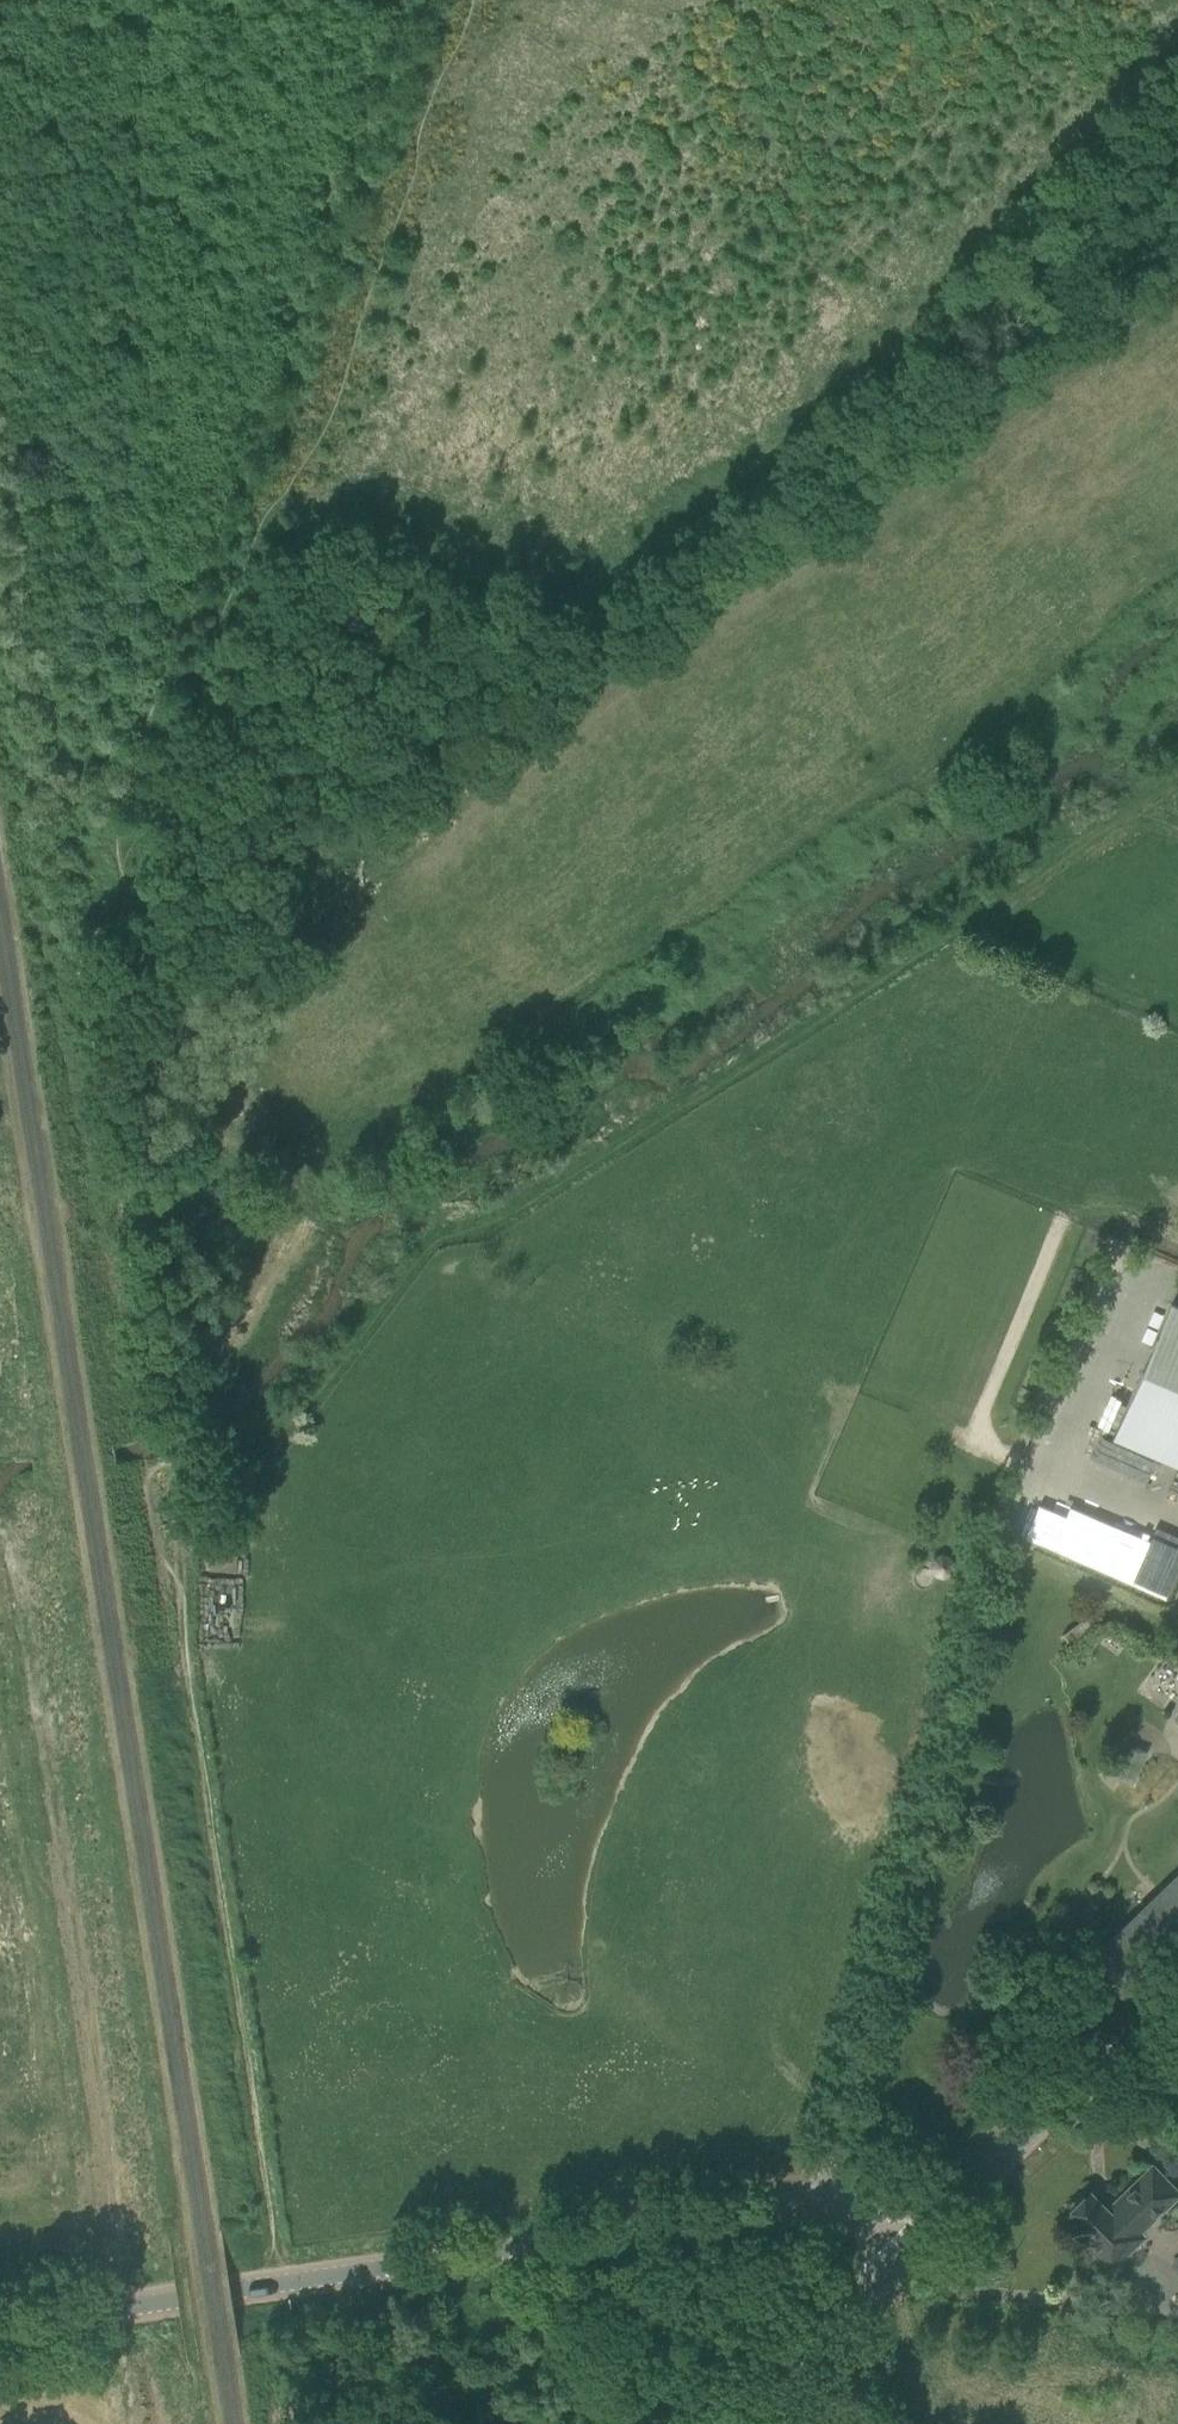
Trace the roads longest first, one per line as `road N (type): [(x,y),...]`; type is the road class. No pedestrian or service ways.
road 1 (track): [(1177,777),(981,916),(507,1216),(438,1239),(286,1429)]
road 2 (unclassified): [(0,2323),(827,2206),(852,2211),(901,2260)]
road 3 (unclassified): [(901,2260),(1177,1991)]
road 4 (unclassified): [(757,2423),(901,2260)]

